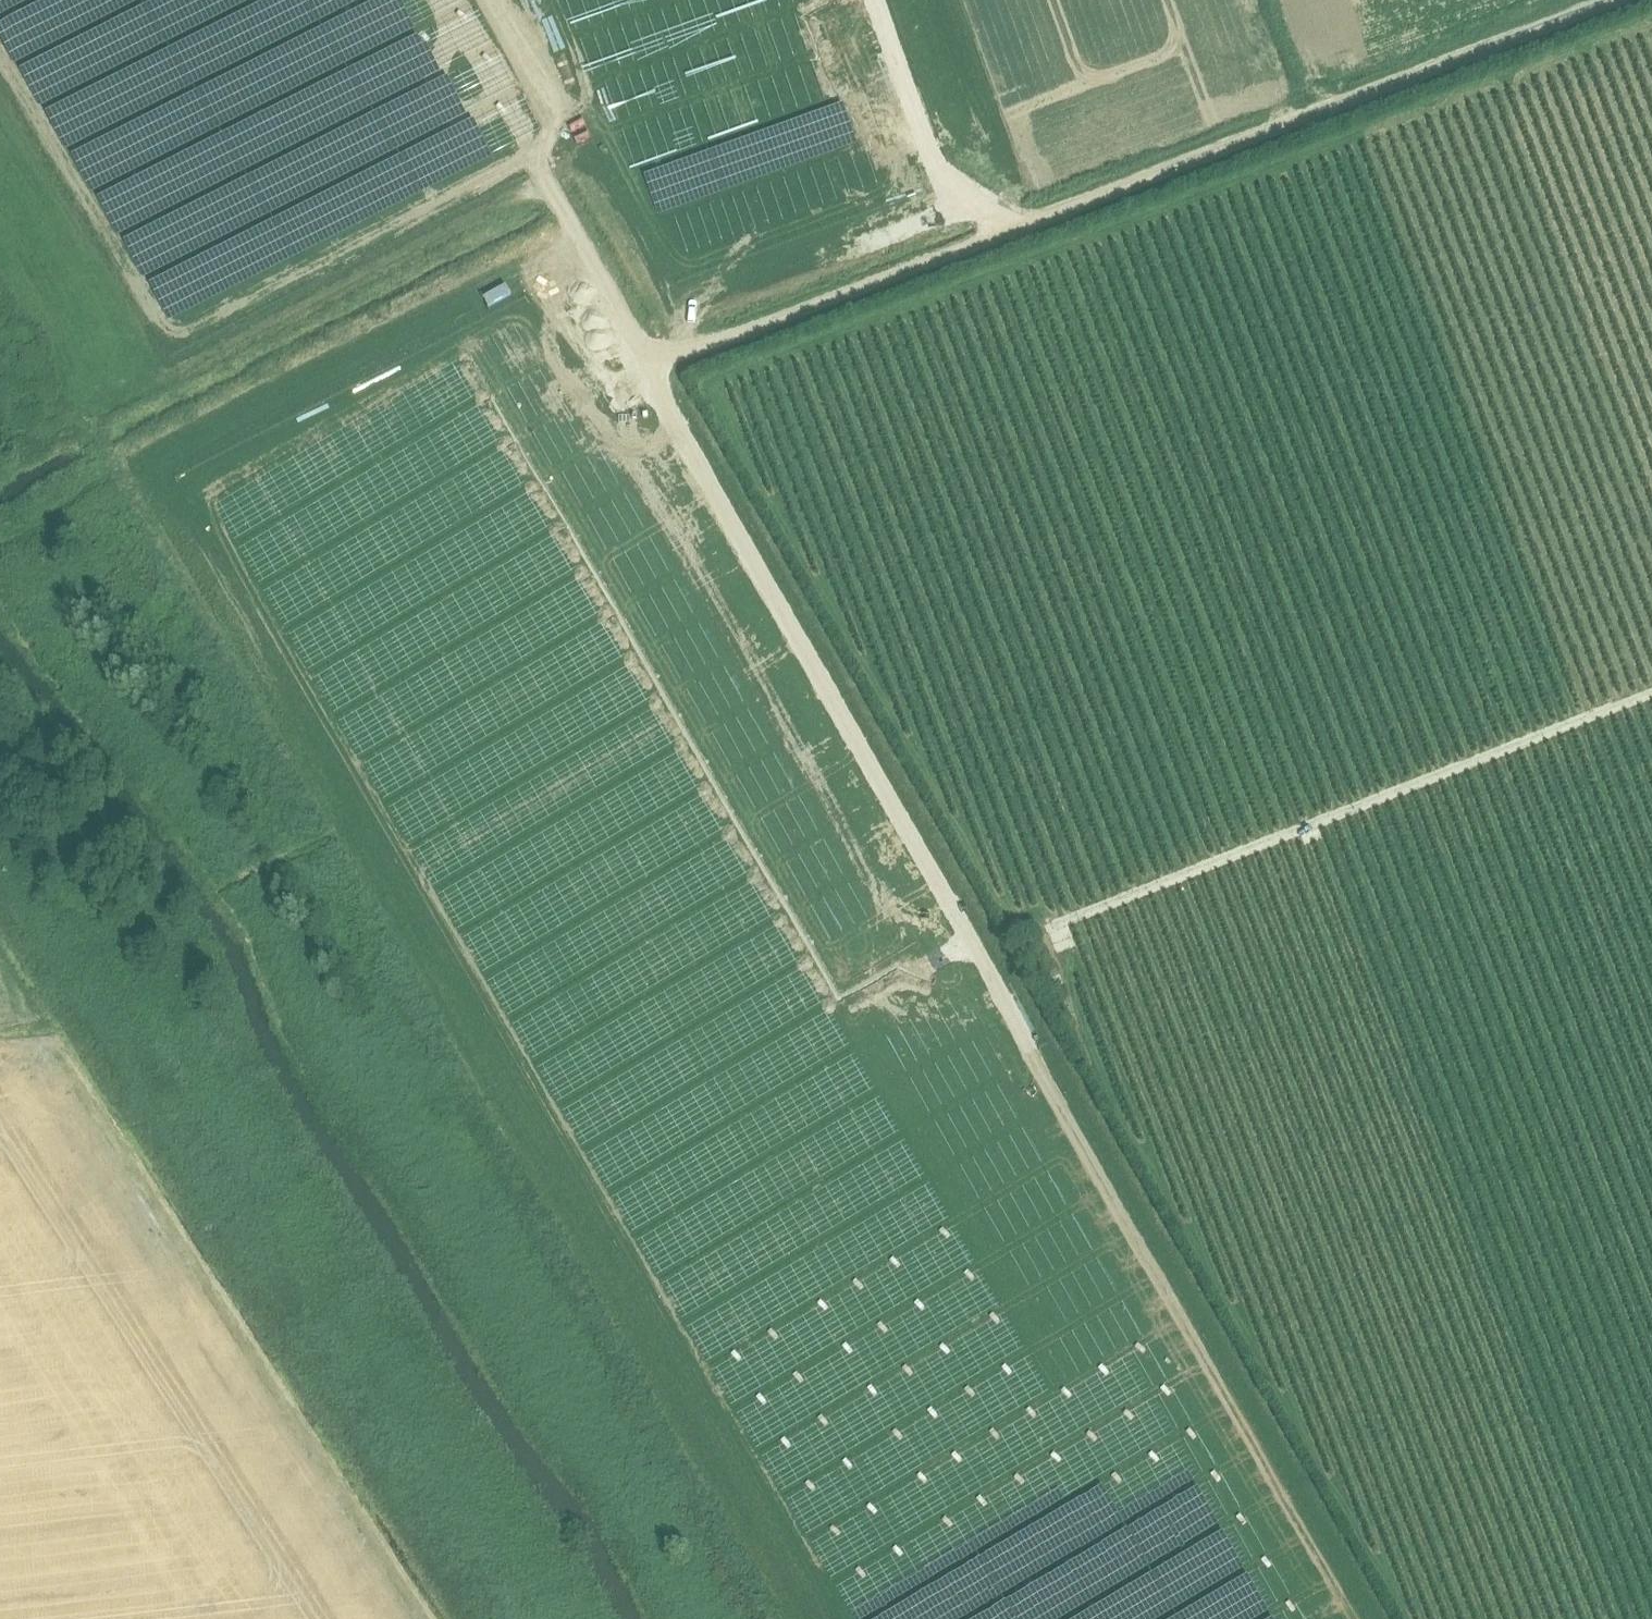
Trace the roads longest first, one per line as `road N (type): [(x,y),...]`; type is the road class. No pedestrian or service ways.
road 1 (track): [(1619,0),(690,357),(658,362),(635,345),(558,207),(514,202),(184,375),(160,382),(113,379),(95,389),(86,411),(103,463)]

